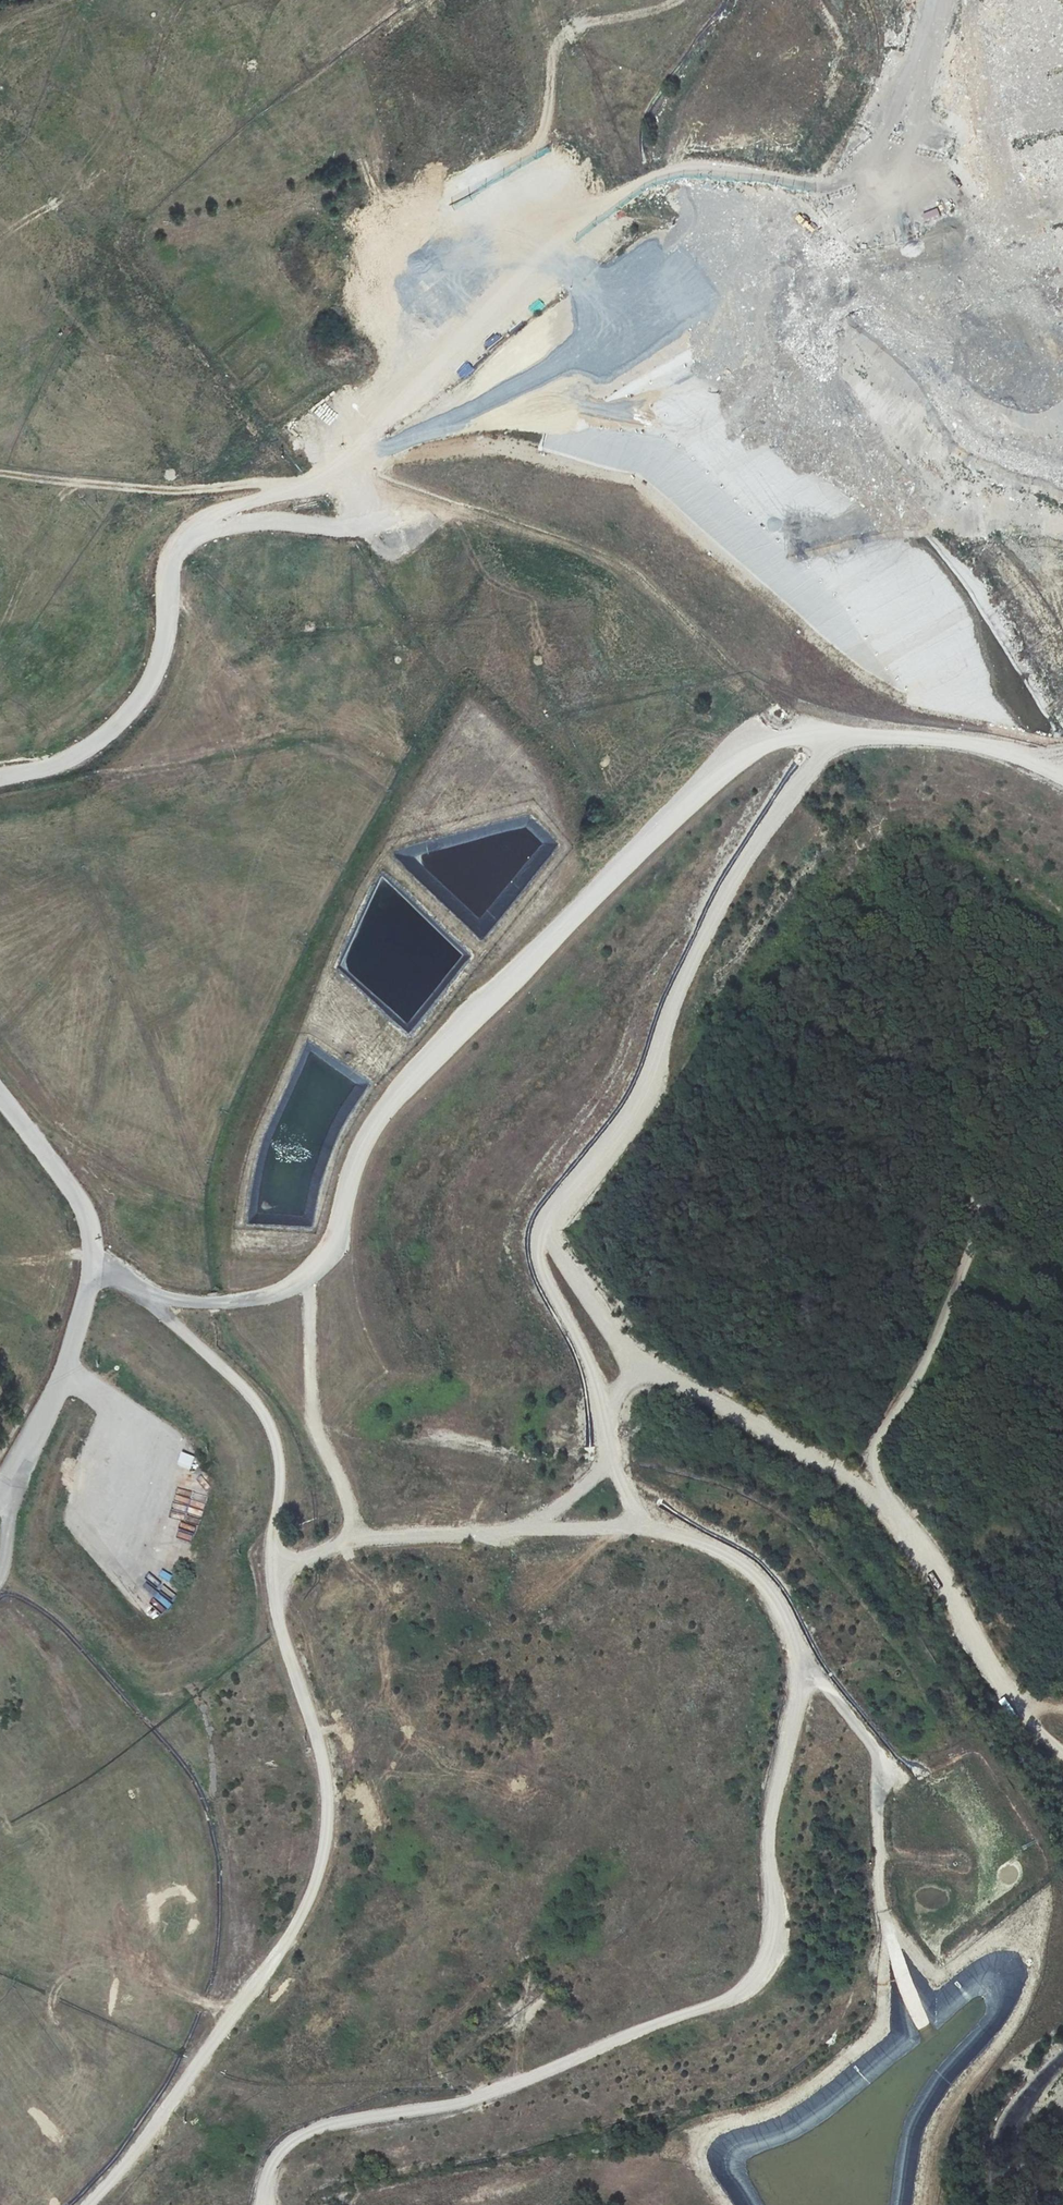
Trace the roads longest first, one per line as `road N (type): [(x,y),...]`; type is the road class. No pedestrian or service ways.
road 1 (track): [(0,841),(79,839),(350,894),(305,1000),(413,1072),(350,1158),(319,1241),(273,1278),(316,1420),(351,1496),(346,1543),(273,1566),(282,1483),(271,1417),(198,1343),(90,1272)]
road 2 (track): [(260,2204),(283,2148),(350,2121),(483,2099),(726,1998),(767,1964),(773,1917),(766,1832),(801,1677),(775,1597),(732,1549),(648,1532),(346,1543)]
road 3 (track): [(1062,775),(948,744),(848,739),(821,751),(732,874),(683,975),(648,1107),(562,1199),(556,1237),(643,1362),(883,1506)]
road 4 (track): [(196,538),(238,506),(346,479),(400,428),(448,358),(527,289),(577,261),(611,254),(618,230),(652,200),(697,186),(823,114),(897,0)]
road 5 (track): [(838,743),(779,730),(649,849),(516,1001),(408,1105),(319,1241)]
road 6 (track): [(1062,1156),(978,1232),(940,1342),(880,1436),(873,1466),(883,1506),(927,1551),(963,1625),(1062,1761)]
road 7 (track): [(273,1566),(281,1638),(326,1764),(330,1845),(303,1917),(84,2204)]
road 8 (track): [(352,529),(389,550),(414,539),(691,348),(706,351),(781,495)]
road 9 (track): [(1062,692),(1001,515),(931,431),(1062,311)]
road 10 (track): [(515,1534),(612,1462),(648,1532)]
road 11 (track): [(1062,2065),(1014,2116),(987,2204)]

